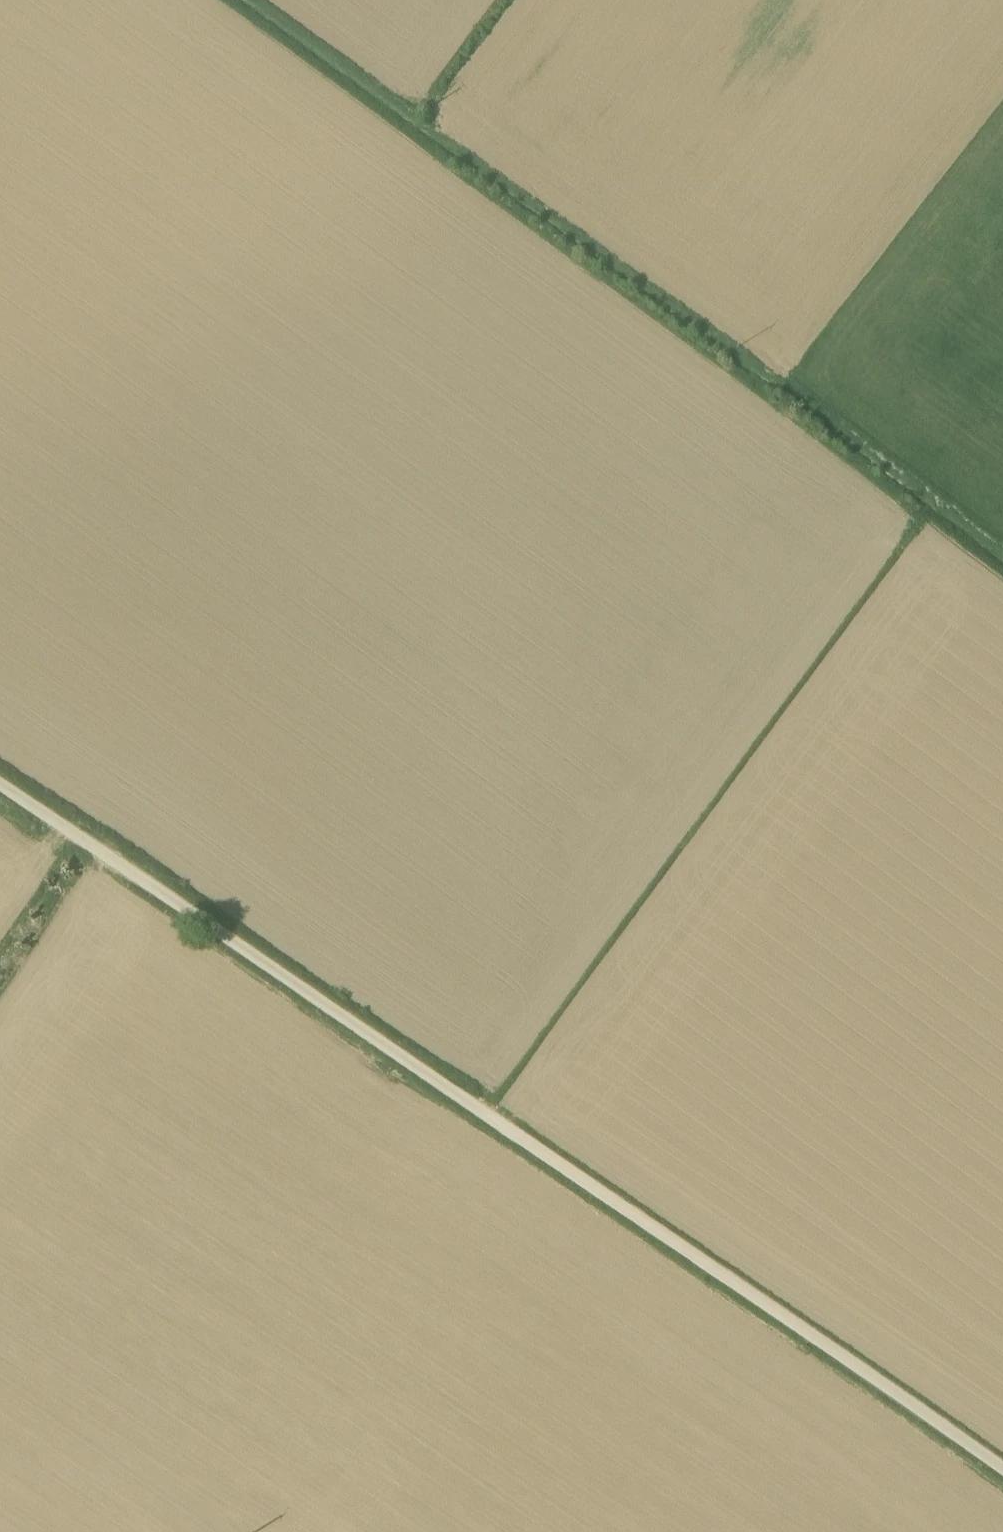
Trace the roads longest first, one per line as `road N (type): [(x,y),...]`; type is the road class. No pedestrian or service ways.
road 1 (unclassified): [(0,786),(1002,1469)]

